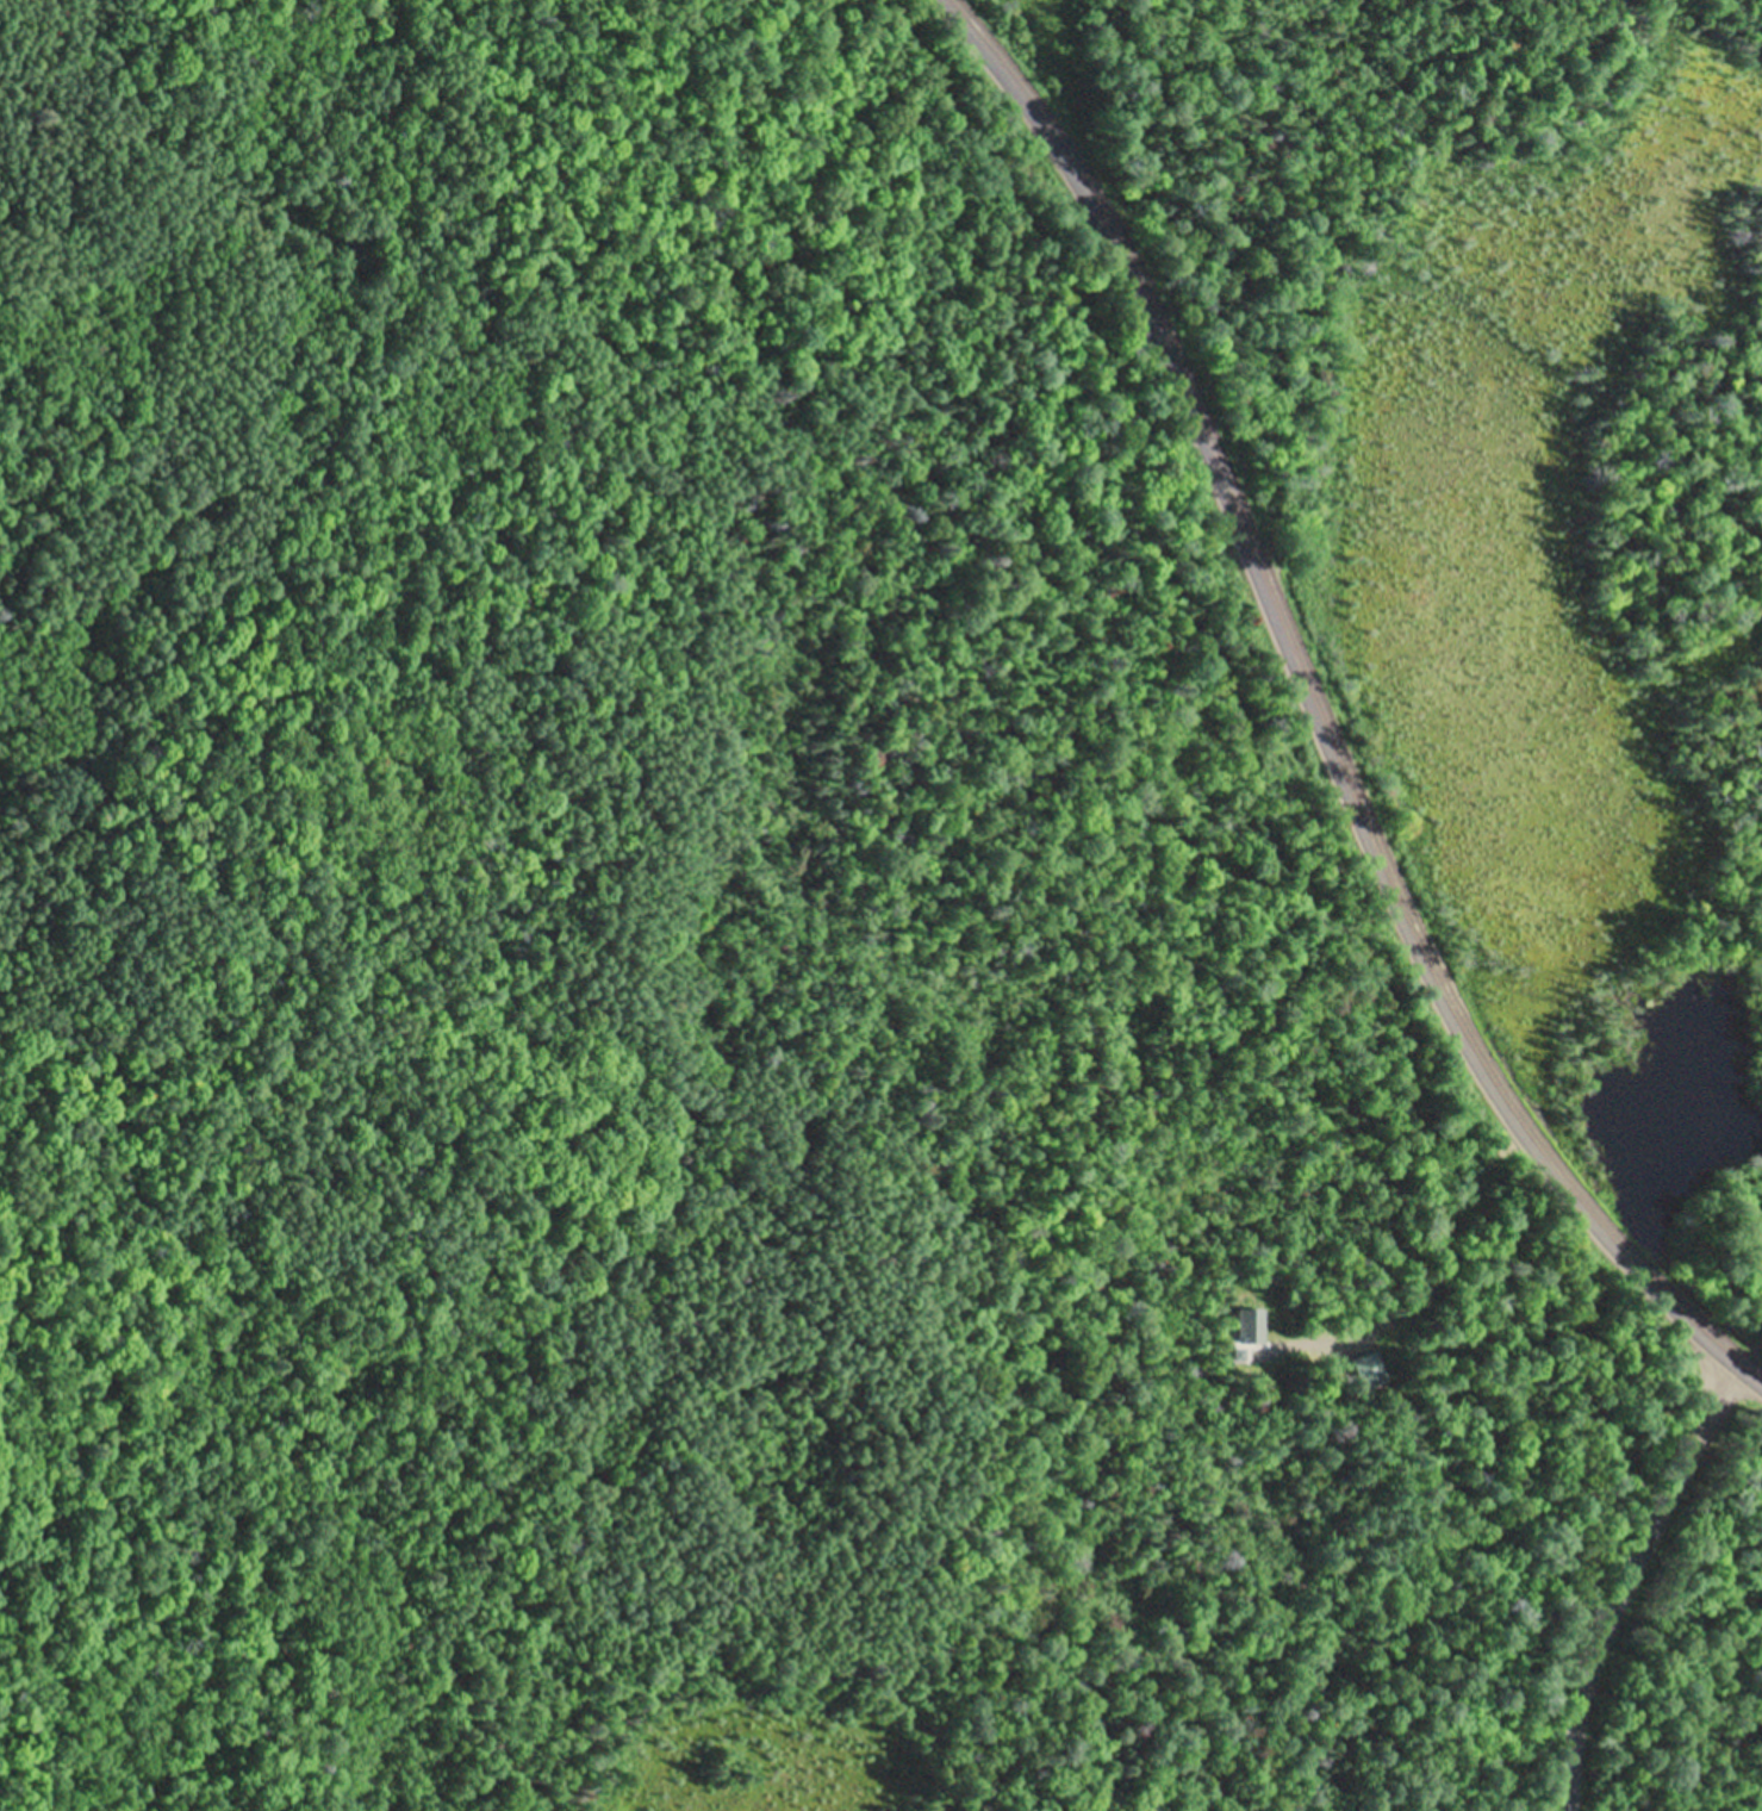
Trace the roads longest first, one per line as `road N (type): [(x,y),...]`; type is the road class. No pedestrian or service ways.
road 1 (secondary): [(953,0),(1089,183),(1178,361),(1362,809),(1487,1069),(1565,1178),(1675,1294),(1761,1369)]
road 2 (residential): [(1573,1810),(1583,1678),(1736,1346)]

